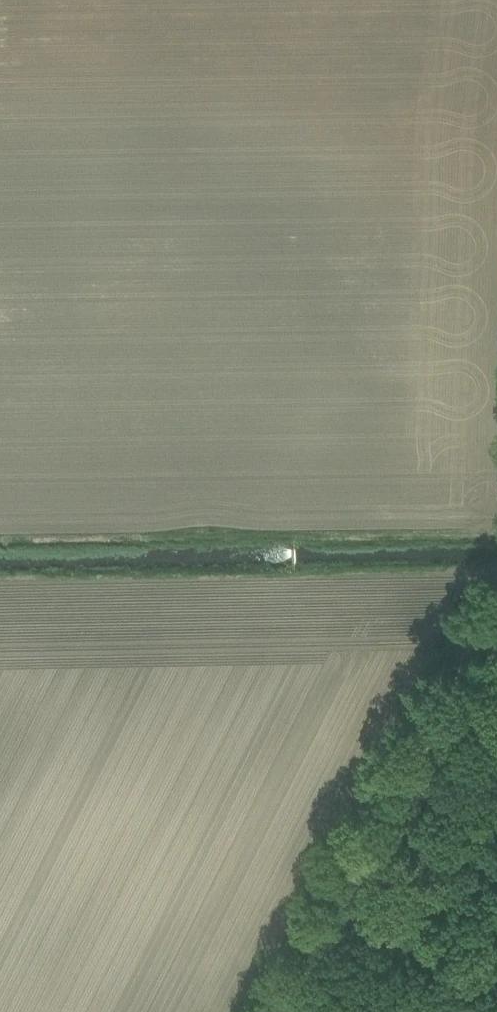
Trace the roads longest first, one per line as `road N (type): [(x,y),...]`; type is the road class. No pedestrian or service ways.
road 1 (track): [(496,629),(302,1011)]

